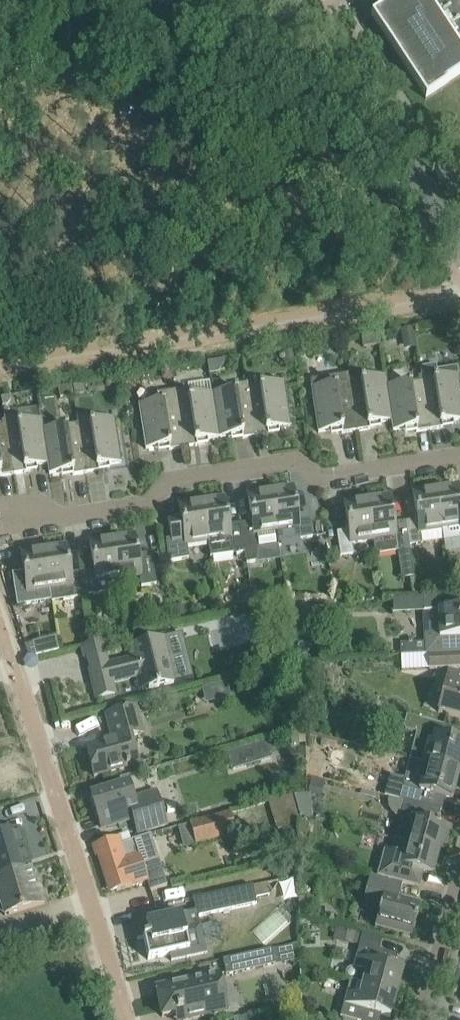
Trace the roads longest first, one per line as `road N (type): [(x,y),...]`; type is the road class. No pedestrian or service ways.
road 1 (residential): [(459,293),(0,367)]
road 2 (residential): [(28,519),(150,504),(167,479),(293,461),(321,476),(459,457)]
road 3 (residential): [(126,1019),(0,626)]
road 4 (unclassified): [(459,238),(300,0)]
road 5 (residential): [(423,1019),(459,880)]

